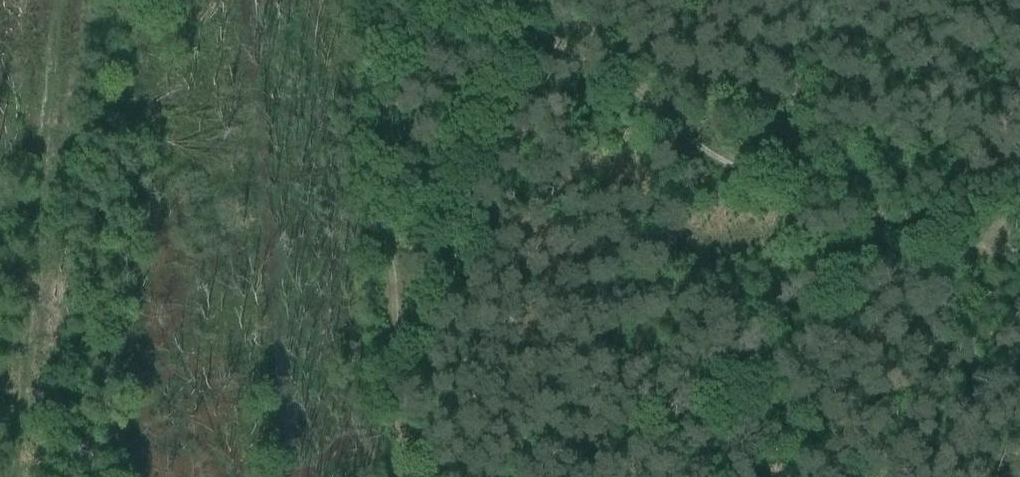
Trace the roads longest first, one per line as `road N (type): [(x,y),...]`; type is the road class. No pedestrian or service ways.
road 1 (track): [(928,236),(777,192),(696,147),(616,79),(510,28),(410,0)]
road 2 (track): [(374,0),(388,118),(383,208),(396,399),(410,476)]
road 3 (track): [(1019,94),(928,236)]

